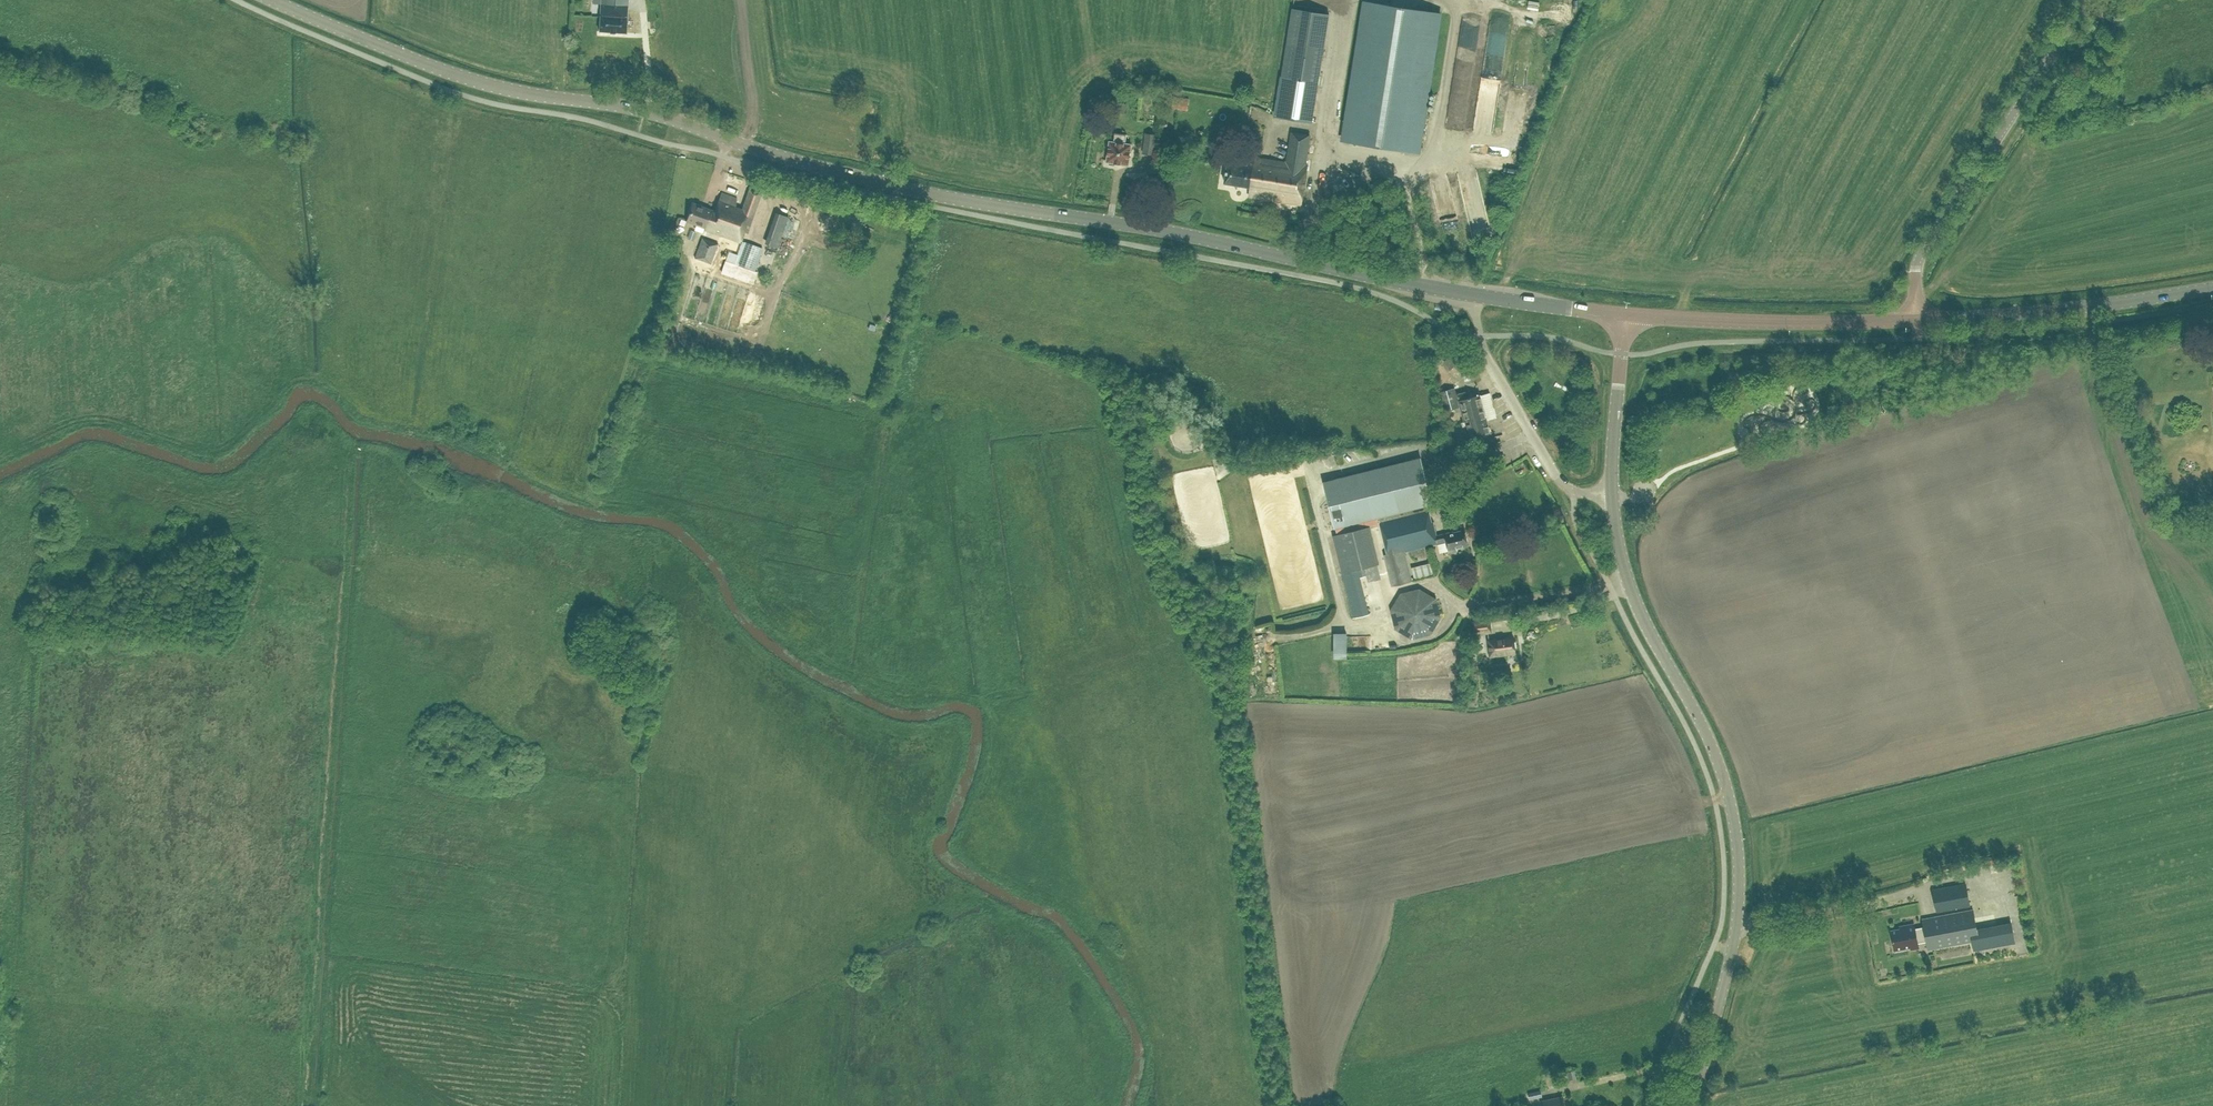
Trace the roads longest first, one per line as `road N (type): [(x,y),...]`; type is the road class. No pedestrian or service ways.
road 1 (secondary): [(1476,294),(804,166),(632,107),(490,86),(272,0)]
road 2 (secondary): [(1693,1105),(1739,909),(1736,826),(1711,745),(1634,598),(1612,495)]
road 3 (tertiary): [(2088,0),(1925,244),(1918,320)]
road 4 (secondary): [(1918,320),(2112,304),(2212,286)]
road 5 (secondary): [(1918,320),(1625,317)]
road 6 (residential): [(1612,495),(1573,490),(1555,475),(1487,354),(1476,294)]
road 7 (secondary): [(1612,495),(1625,317)]
road 8 (secondary): [(1625,317),(1476,294)]

